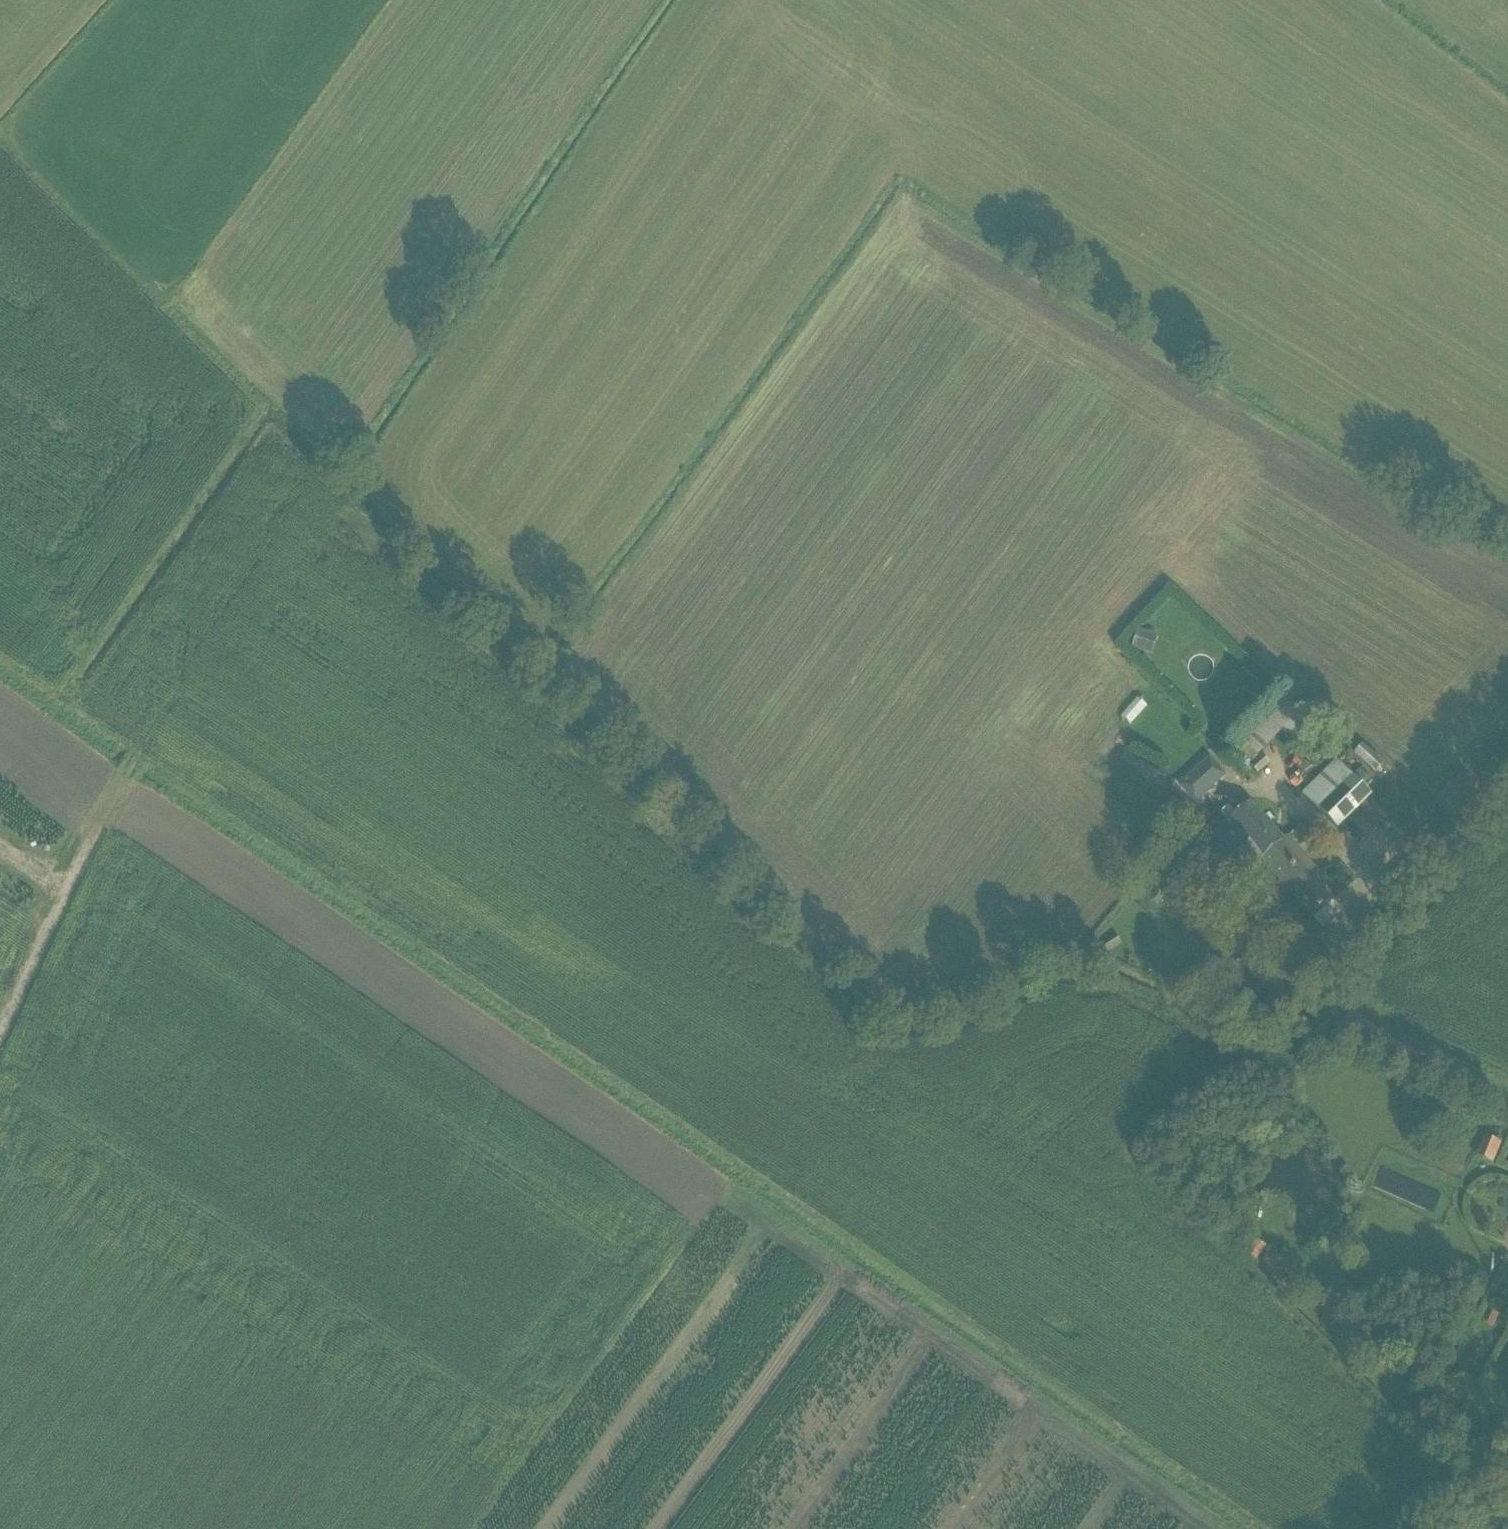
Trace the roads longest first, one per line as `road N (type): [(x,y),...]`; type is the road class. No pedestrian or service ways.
road 1 (unclassified): [(1507,1098),(1384,1040),(1327,986)]

